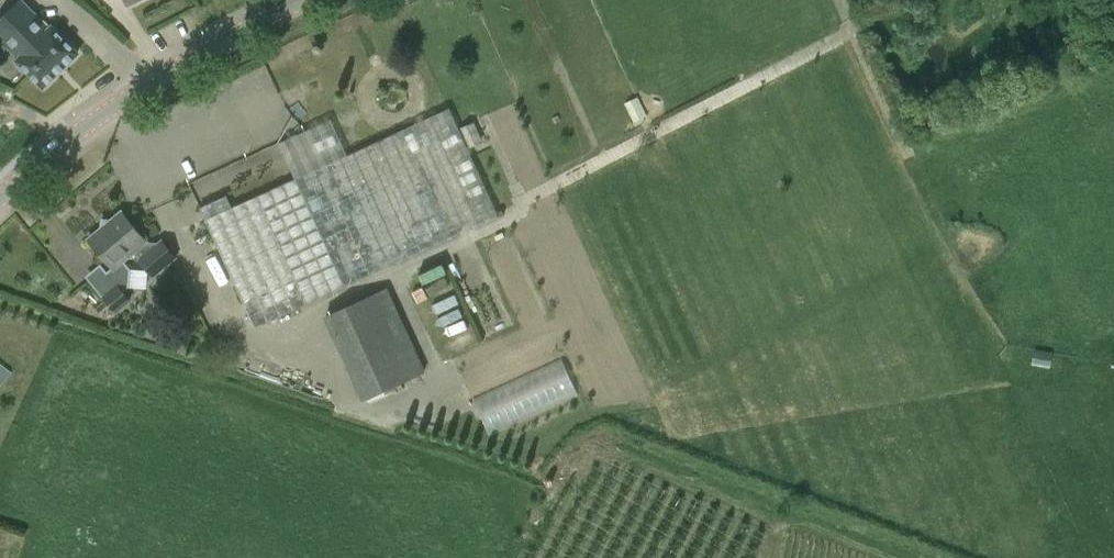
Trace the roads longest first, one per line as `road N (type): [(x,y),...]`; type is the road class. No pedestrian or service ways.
road 1 (tertiary): [(304,0),(237,28),(135,89),(0,201)]

